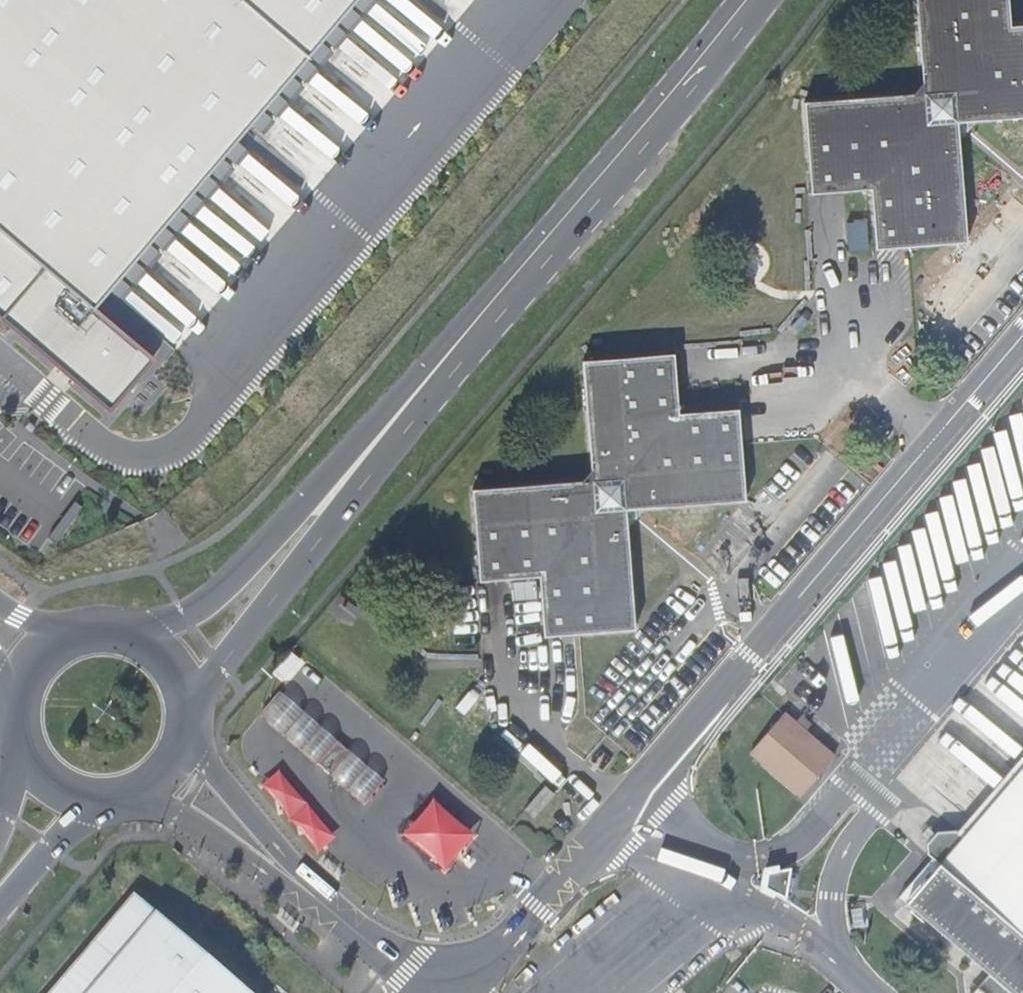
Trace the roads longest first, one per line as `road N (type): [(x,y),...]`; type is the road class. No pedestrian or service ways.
road 1 (unclassified): [(1022,335),(464,992)]
road 2 (primary): [(188,720),(520,278)]
road 3 (primary): [(520,278),(230,585),(186,619),(132,640)]
road 4 (primary): [(520,278),(750,0)]
road 5 (primary): [(132,640),(89,635),(38,661),(15,707),(16,740)]
road 6 (primary): [(94,808),(122,805),(165,779),(188,720)]
road 7 (primary): [(0,911),(94,808)]

